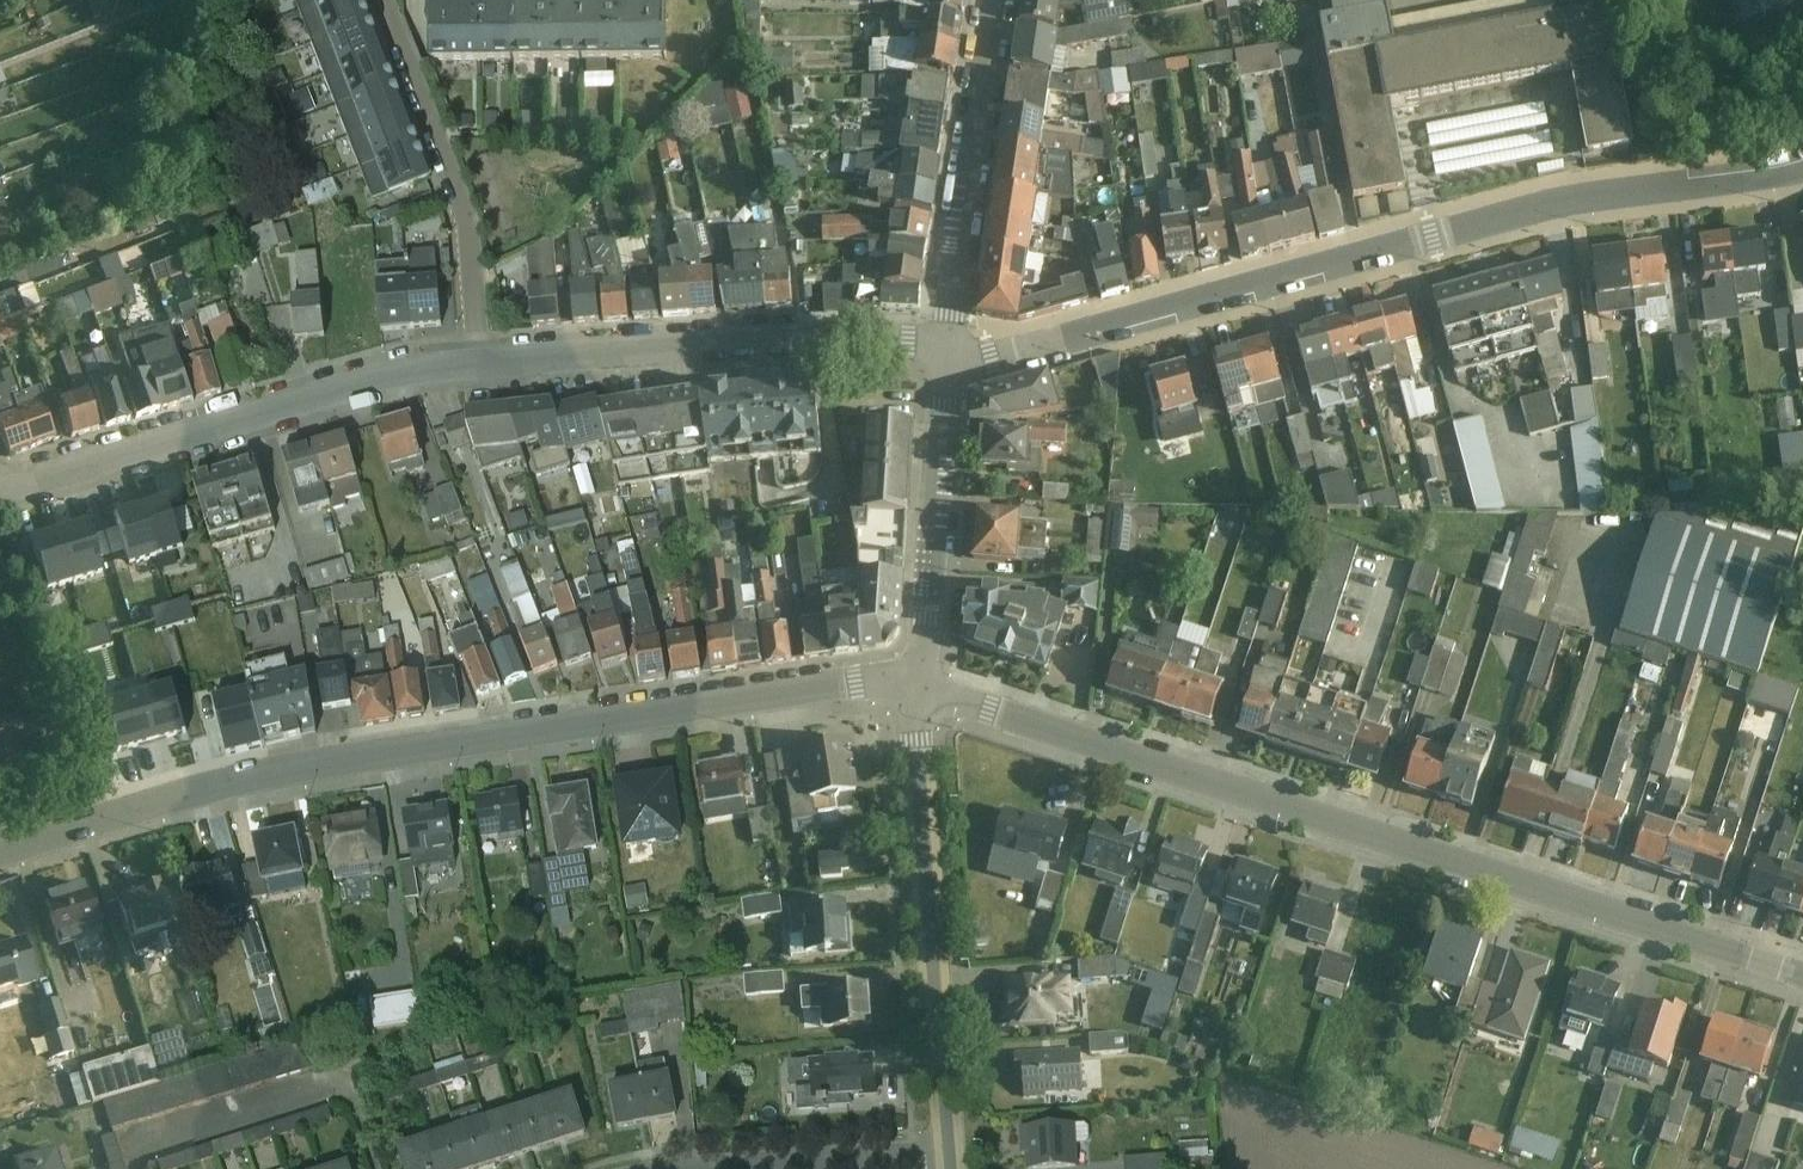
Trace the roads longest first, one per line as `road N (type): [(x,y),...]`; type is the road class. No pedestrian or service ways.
road 1 (residential): [(1802,978),(909,688)]
road 2 (residential): [(909,688),(250,782),(0,865)]
road 3 (residential): [(1802,175),(1553,210),(994,361),(947,356)]
road 4 (residential): [(475,369),(359,386),(0,492)]
road 5 (residential): [(947,356),(911,344),(839,340),(475,369)]
road 6 (residential): [(943,1150),(909,688)]
road 7 (residential): [(383,0),(467,217),(475,369)]
road 8 (residential): [(995,0),(947,356)]
road 9 (residential): [(947,356),(923,623),(909,688)]
road 10 (residential): [(943,1150),(763,1168)]

